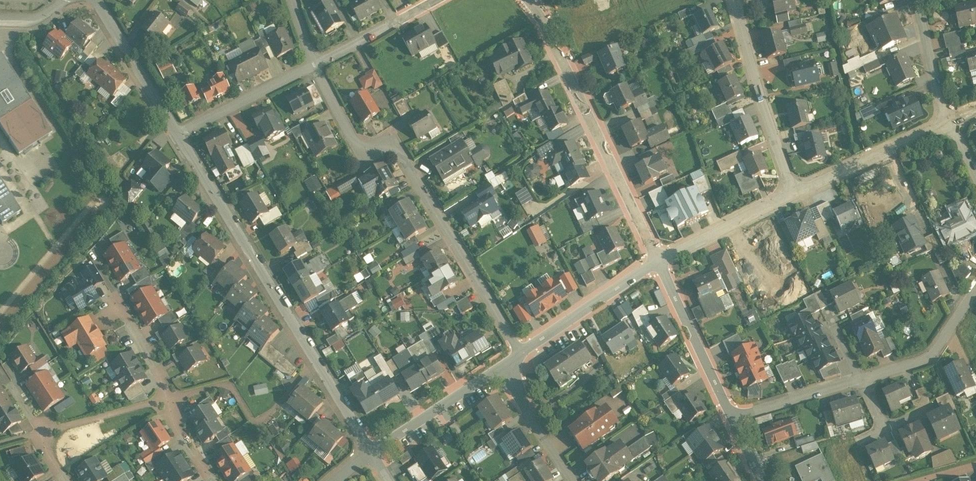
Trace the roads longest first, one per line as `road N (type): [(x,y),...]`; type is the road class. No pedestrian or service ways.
road 1 (residential): [(372,454),(176,133)]
road 2 (residential): [(522,355),(401,151),(361,138),(313,63)]
road 3 (residential): [(529,0),(658,259)]
road 4 (residential): [(734,0),(793,194)]
road 5 (residential): [(658,259),(733,417)]
road 6 (residential): [(793,194),(951,124)]
road 7 (residential): [(522,355),(658,259)]
road 8 (residential): [(372,454),(510,364)]
road 9 (residential): [(176,133),(95,0)]
road 10 (residential): [(860,378),(935,349),(975,286)]
road 11 (residential): [(313,63),(176,133)]
road 12 (residential): [(658,259),(793,194)]
road 13 (residential): [(436,0),(313,63)]
road 14 (residential): [(510,364),(575,480)]
road 15 (residential): [(733,417),(860,378)]
road 16 (residential): [(41,433),(168,399)]
road 17 (residential): [(915,0),(951,124)]

